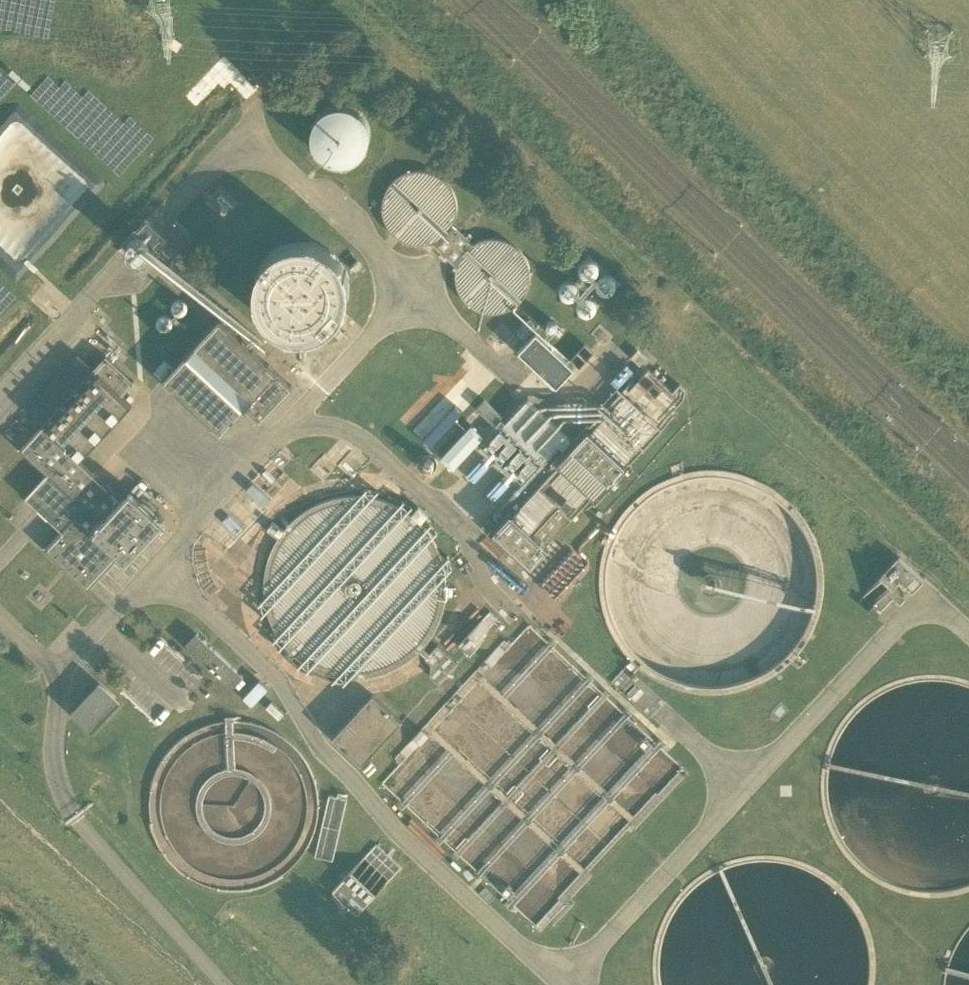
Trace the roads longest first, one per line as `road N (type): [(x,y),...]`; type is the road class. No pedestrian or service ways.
road 1 (track): [(97,984),(0,898)]

